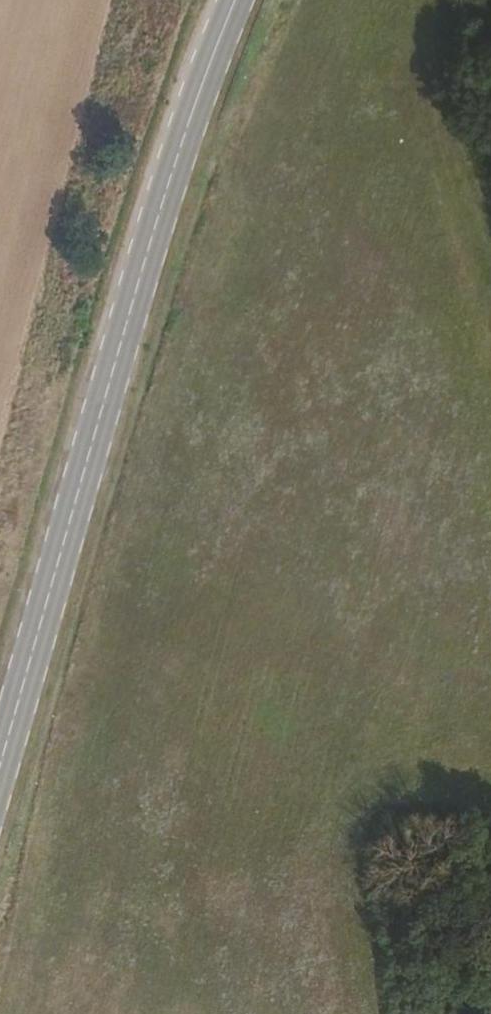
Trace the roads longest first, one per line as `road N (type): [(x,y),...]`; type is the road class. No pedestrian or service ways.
road 1 (secondary): [(0,766),(164,200),(236,0)]

